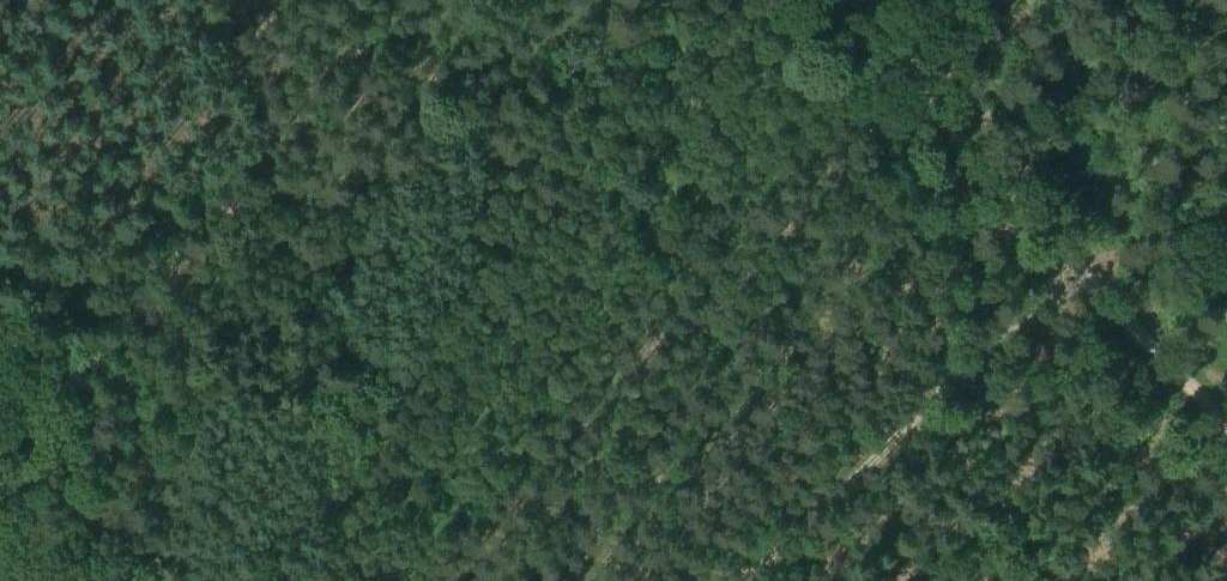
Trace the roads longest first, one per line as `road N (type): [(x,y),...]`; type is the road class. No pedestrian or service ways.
road 1 (track): [(921,72),(1018,205),(1226,423)]

